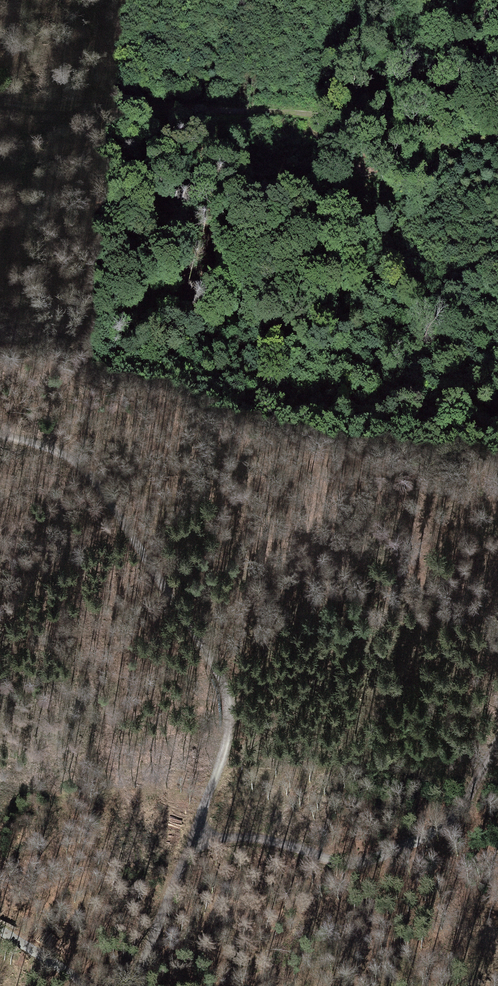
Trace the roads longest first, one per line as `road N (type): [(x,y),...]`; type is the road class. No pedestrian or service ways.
road 1 (track): [(497,741),(423,837),(385,854),(352,861),(280,839),(192,830),(224,745),(227,694),(206,650),(98,480),(70,460),(0,435)]
road 2 (track): [(497,139),(410,147),(291,111),(0,101)]
road 3 (track): [(497,263),(423,284),(263,282),(151,247)]
road 4 (track): [(0,170),(144,140),(169,108)]
road 5 (track): [(192,830),(132,985)]

